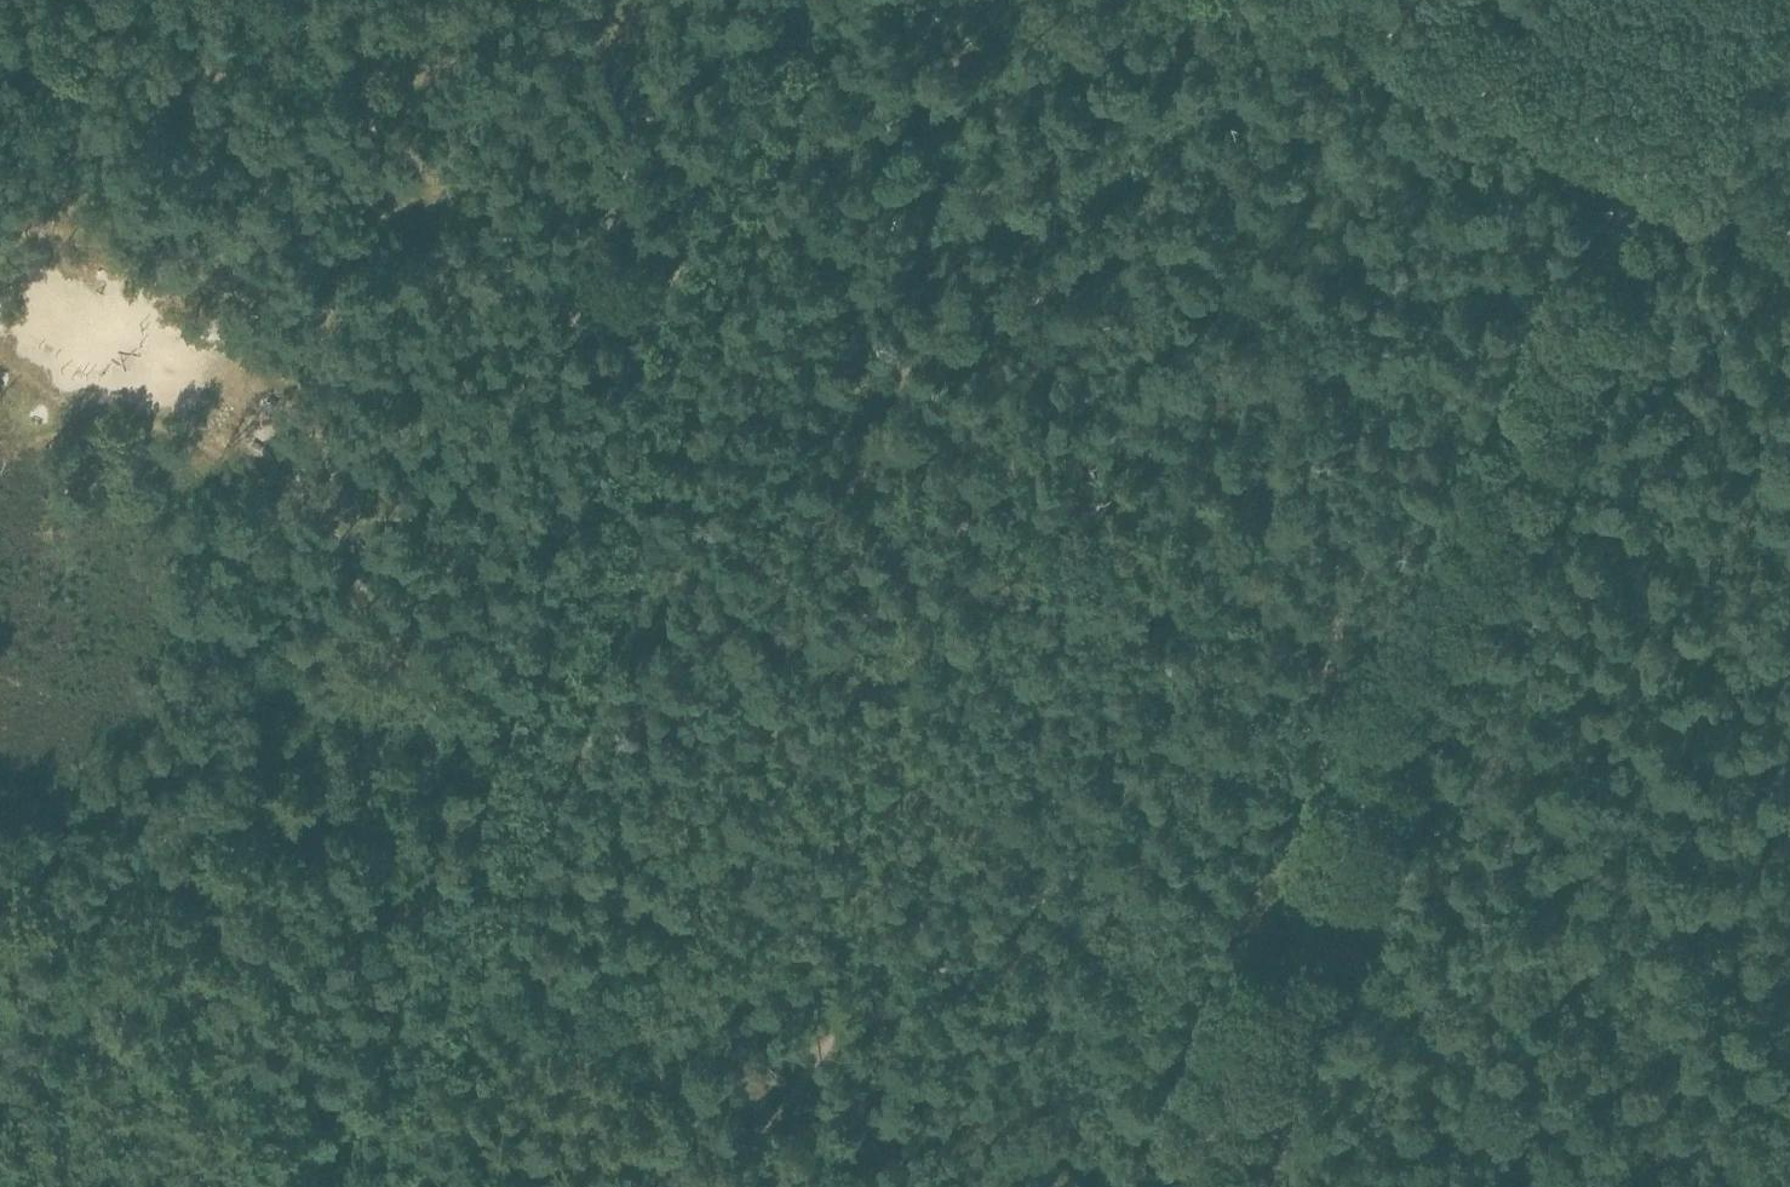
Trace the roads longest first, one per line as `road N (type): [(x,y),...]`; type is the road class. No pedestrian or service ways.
road 1 (track): [(0,938),(113,959),(223,1009),(265,1015),(309,1002),(336,979),(354,945),(373,737),(405,611),(491,446),(585,296),(620,170),(643,123),(696,63),(771,0)]
road 2 (track): [(814,0),(364,1186)]
road 3 (track): [(1665,175),(1322,913)]
road 4 (track): [(1789,254),(1244,0)]
road 5 (track): [(1322,913),(1196,1186)]
road 6 (track): [(1665,175),(1746,0)]
road 7 (track): [(108,0),(95,23),(0,75)]

